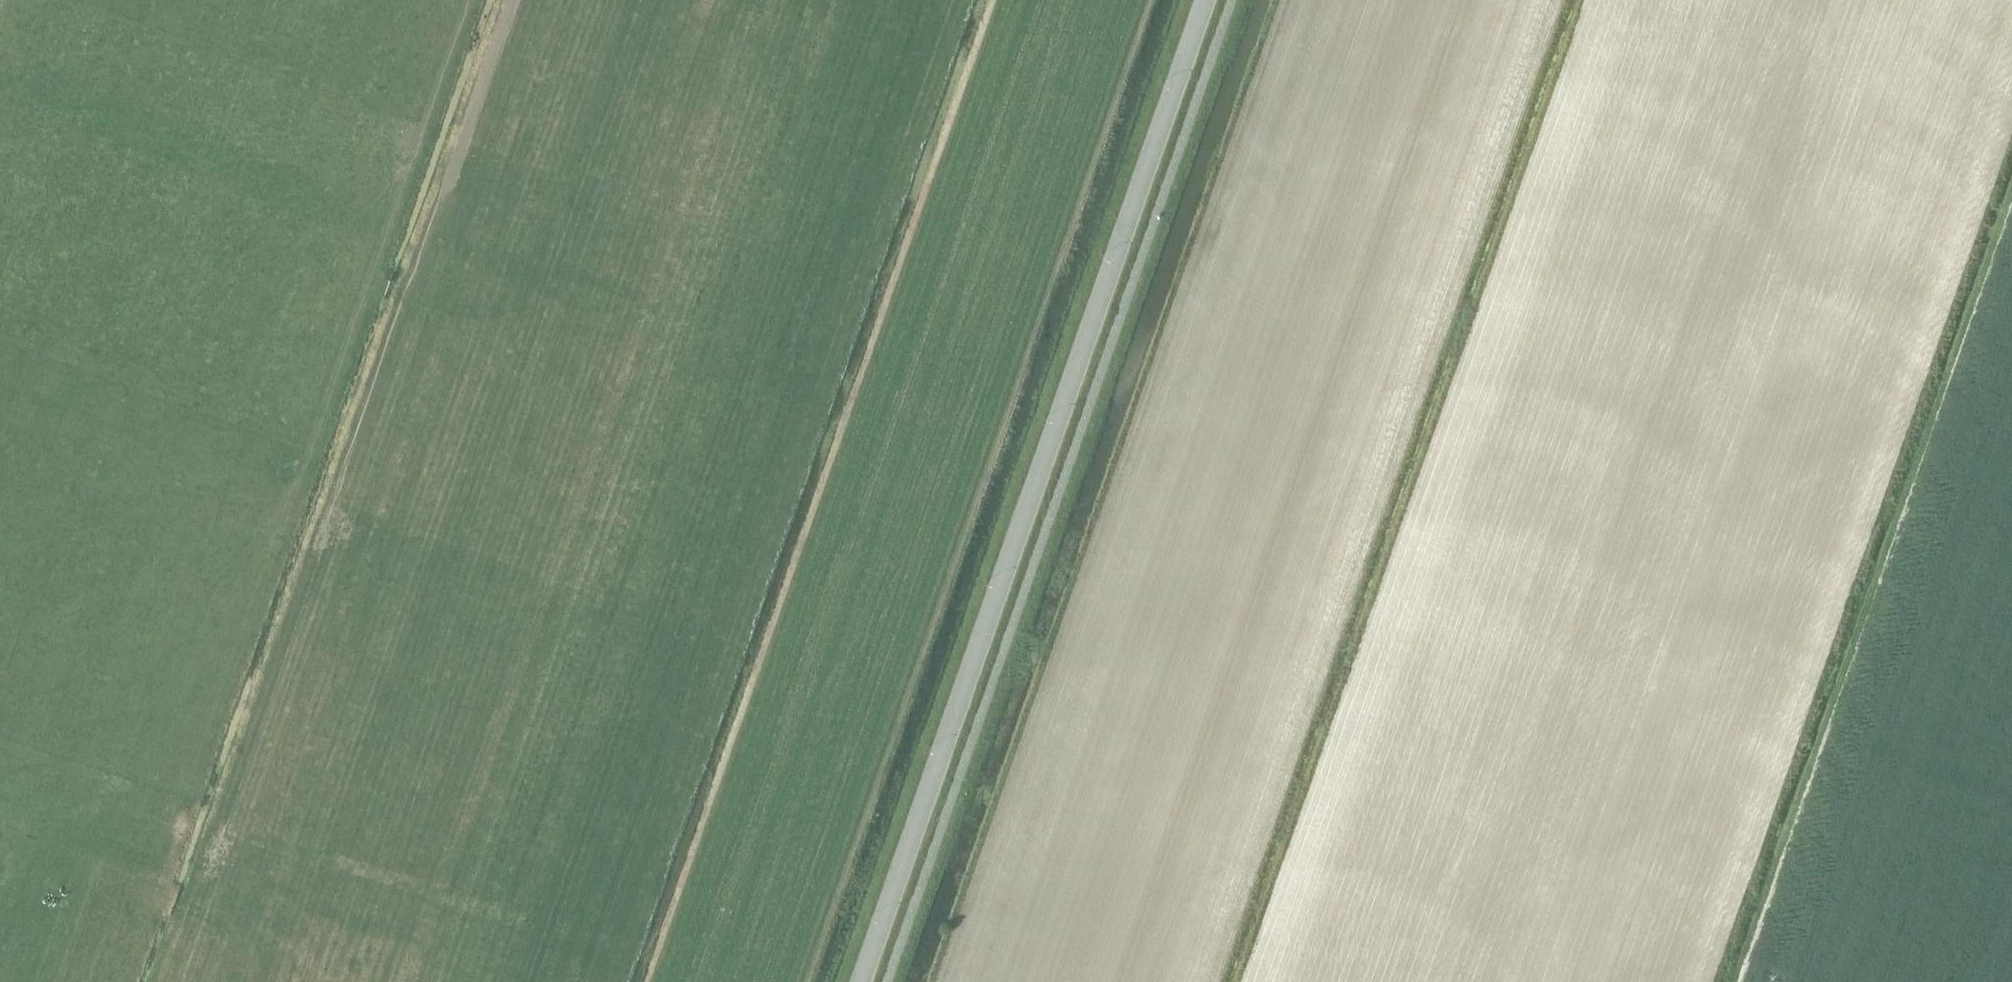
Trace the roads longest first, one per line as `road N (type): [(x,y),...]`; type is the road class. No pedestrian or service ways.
road 1 (tertiary): [(861,981),(1204,0)]

